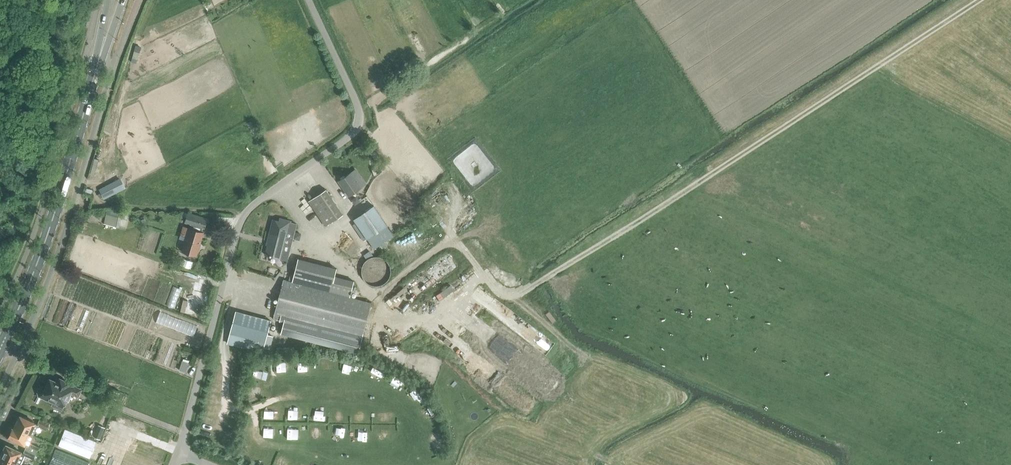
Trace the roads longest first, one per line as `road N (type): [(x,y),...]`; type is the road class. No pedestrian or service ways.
road 1 (track): [(980,0),(514,296),(458,244),(374,296)]
road 2 (unclassified): [(178,454),(241,218),(352,133),(359,117),(309,0)]
road 3 (secondary): [(1,346),(52,222),(115,0)]

